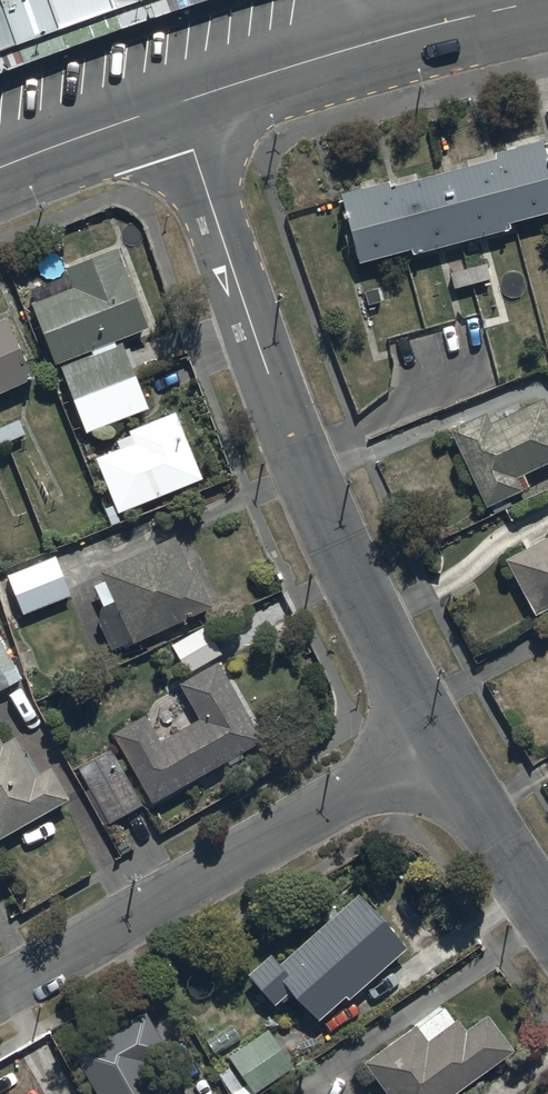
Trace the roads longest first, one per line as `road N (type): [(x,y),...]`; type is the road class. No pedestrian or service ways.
road 1 (residential): [(176,104),(269,374),(428,741)]
road 2 (residential): [(428,741),(0,996)]
road 3 (tertiary): [(176,104),(363,45),(545,0)]
road 4 (residential): [(428,741),(547,913)]
road 5 (tertiary): [(0,167),(176,104)]

